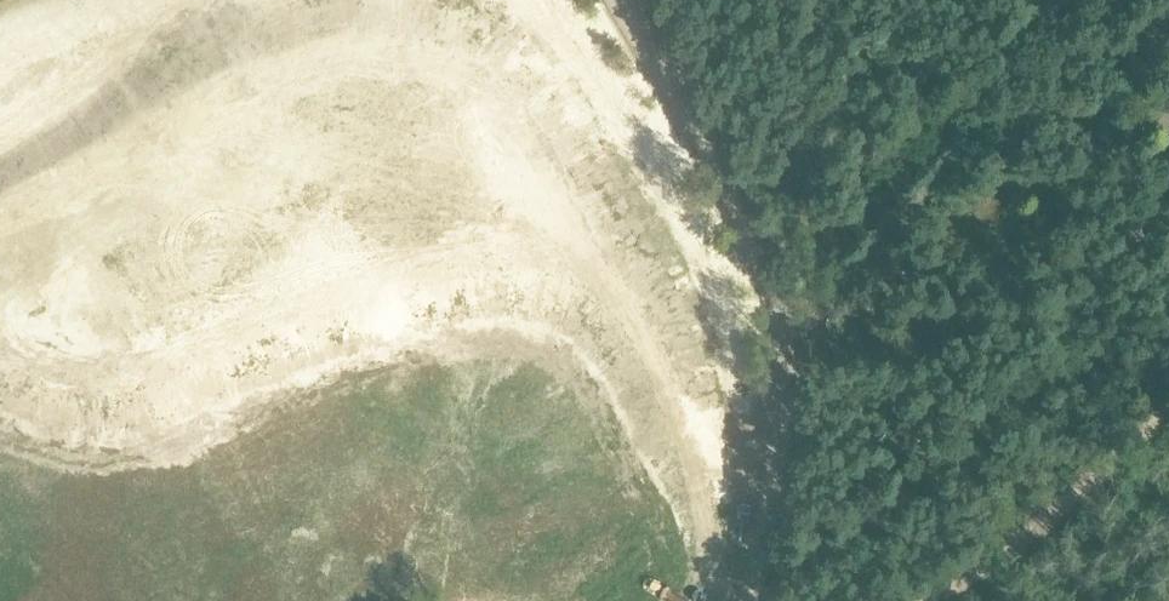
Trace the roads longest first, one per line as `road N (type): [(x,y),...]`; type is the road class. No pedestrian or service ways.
road 1 (track): [(603,0),(738,232),(779,328),(778,493),(752,600)]
road 2 (track): [(933,600),(1044,527),(1168,413)]

